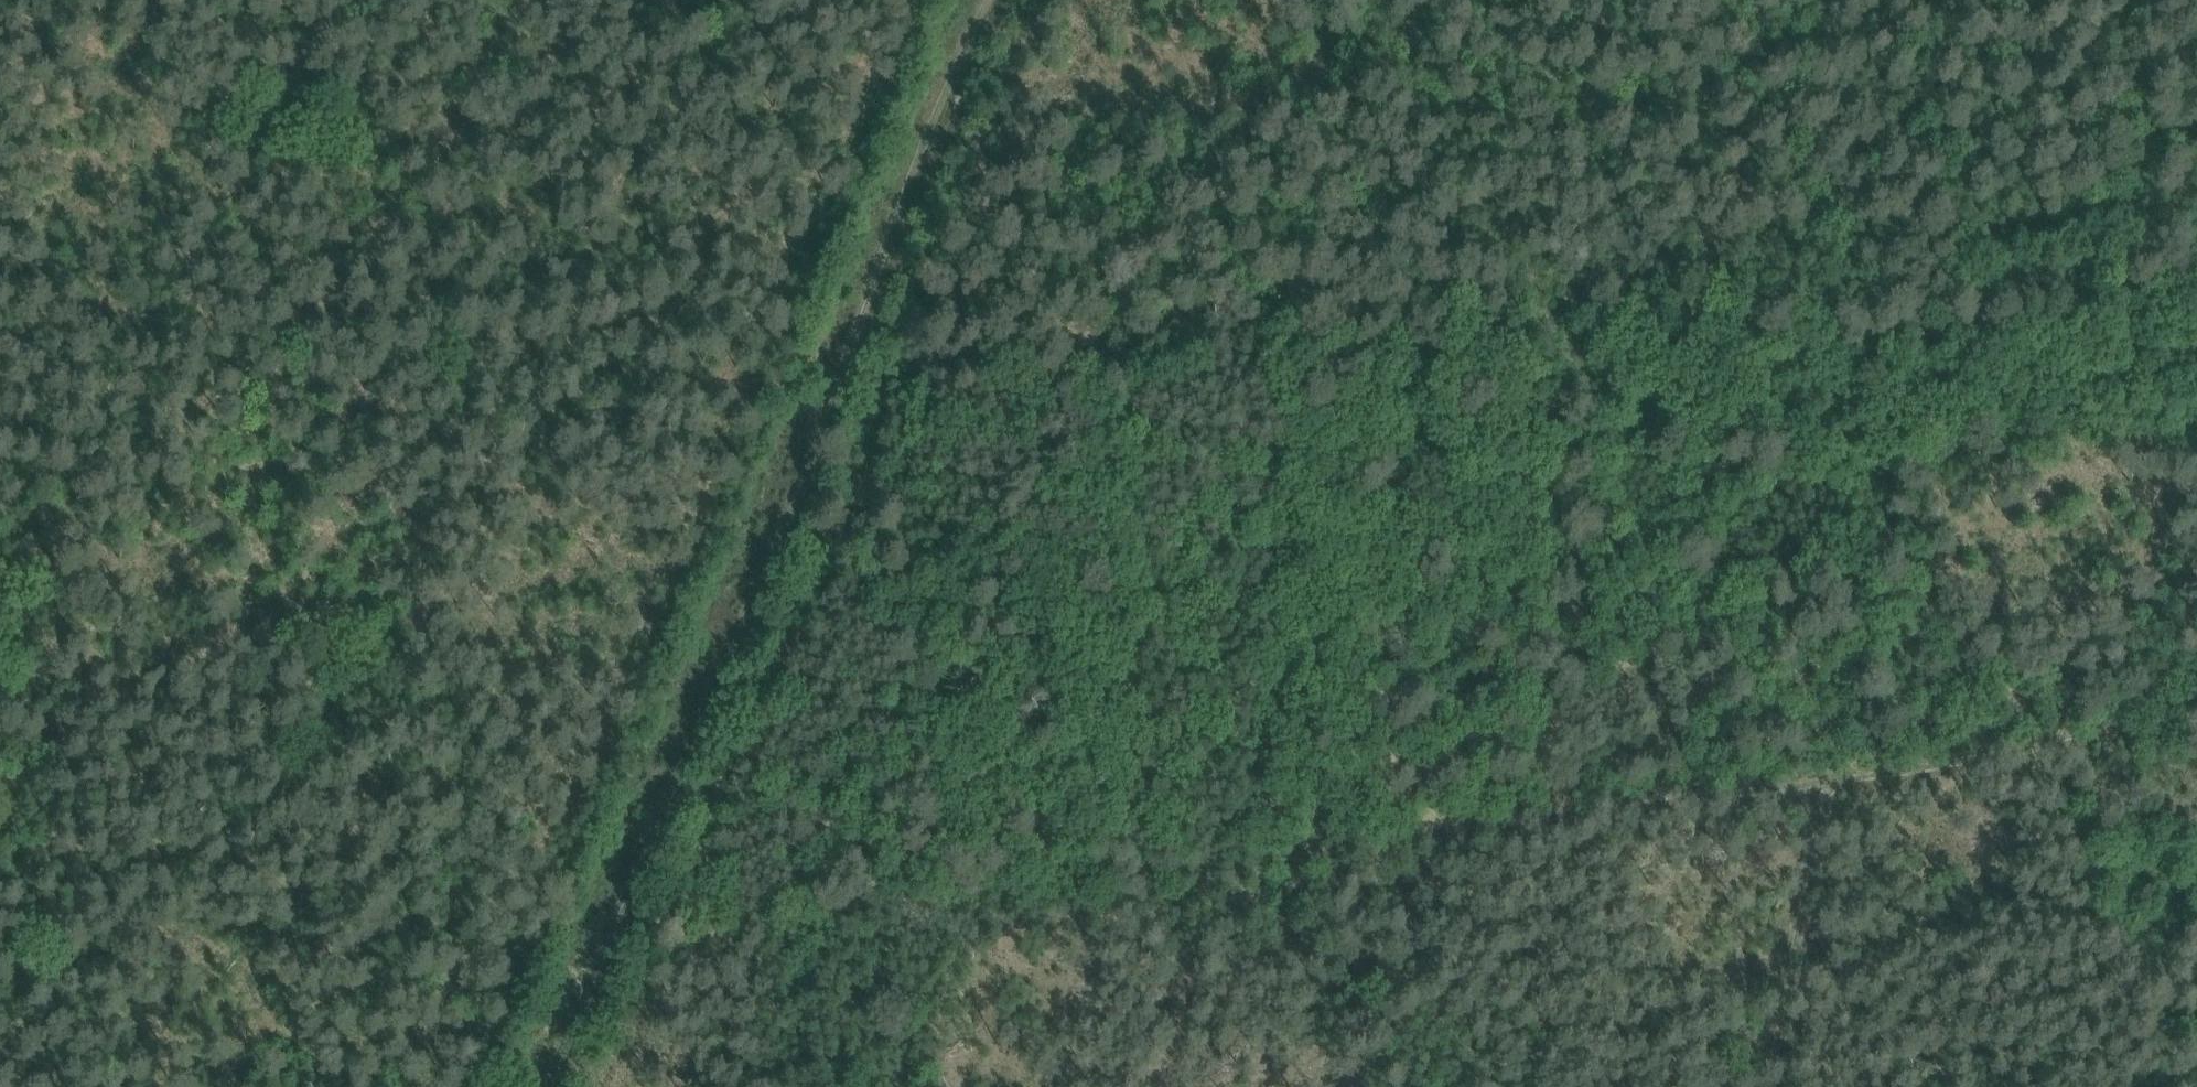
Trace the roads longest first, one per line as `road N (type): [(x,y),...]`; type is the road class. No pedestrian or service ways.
road 1 (track): [(2196,729),(1794,794),(1332,850),(1296,875),(1266,927),(1190,971),(1173,1006),(1167,1086)]
road 2 (track): [(1000,0),(556,1086)]
road 3 (track): [(1769,1086),(1794,794)]

